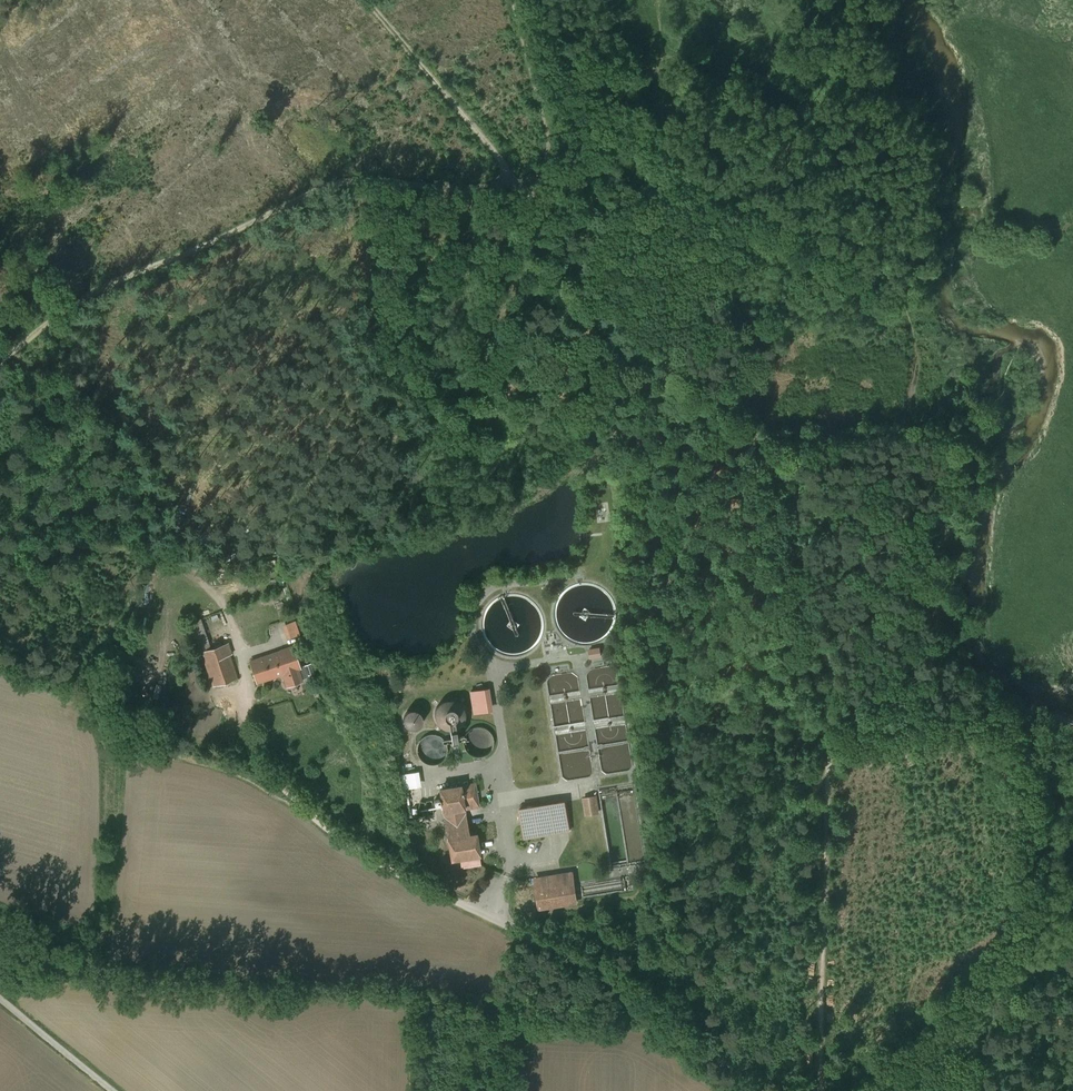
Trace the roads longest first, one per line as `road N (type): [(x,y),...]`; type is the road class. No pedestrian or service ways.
road 1 (track): [(769,445),(791,486),(802,611),(834,661),(823,1090)]
road 2 (track): [(0,363),(61,312),(324,191),(348,184),(531,195)]
road 3 (residential): [(440,895),(632,998),(754,1090)]
road 4 (track): [(531,195),(585,283),(624,325),(739,409),(769,445)]
road 5 (track): [(364,0),(531,195)]
road 6 (track): [(509,0),(550,153),(531,195)]
road 7 (track): [(769,445),(941,435)]
road 8 (track): [(115,1090),(0,999)]

